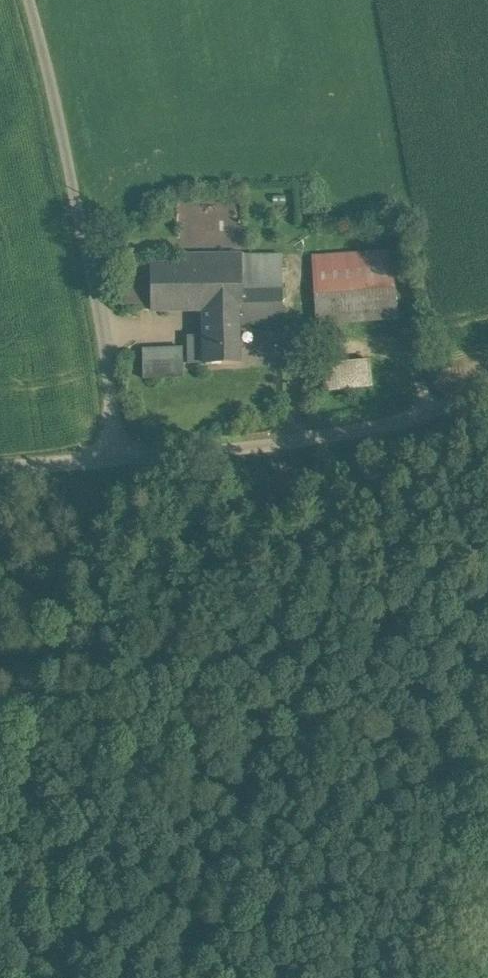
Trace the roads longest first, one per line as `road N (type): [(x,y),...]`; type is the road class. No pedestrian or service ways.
road 1 (unclassified): [(121,435),(73,148),(36,0)]
road 2 (unclassified): [(487,381),(360,410),(121,435)]
road 3 (unclassified): [(121,435),(0,448)]

